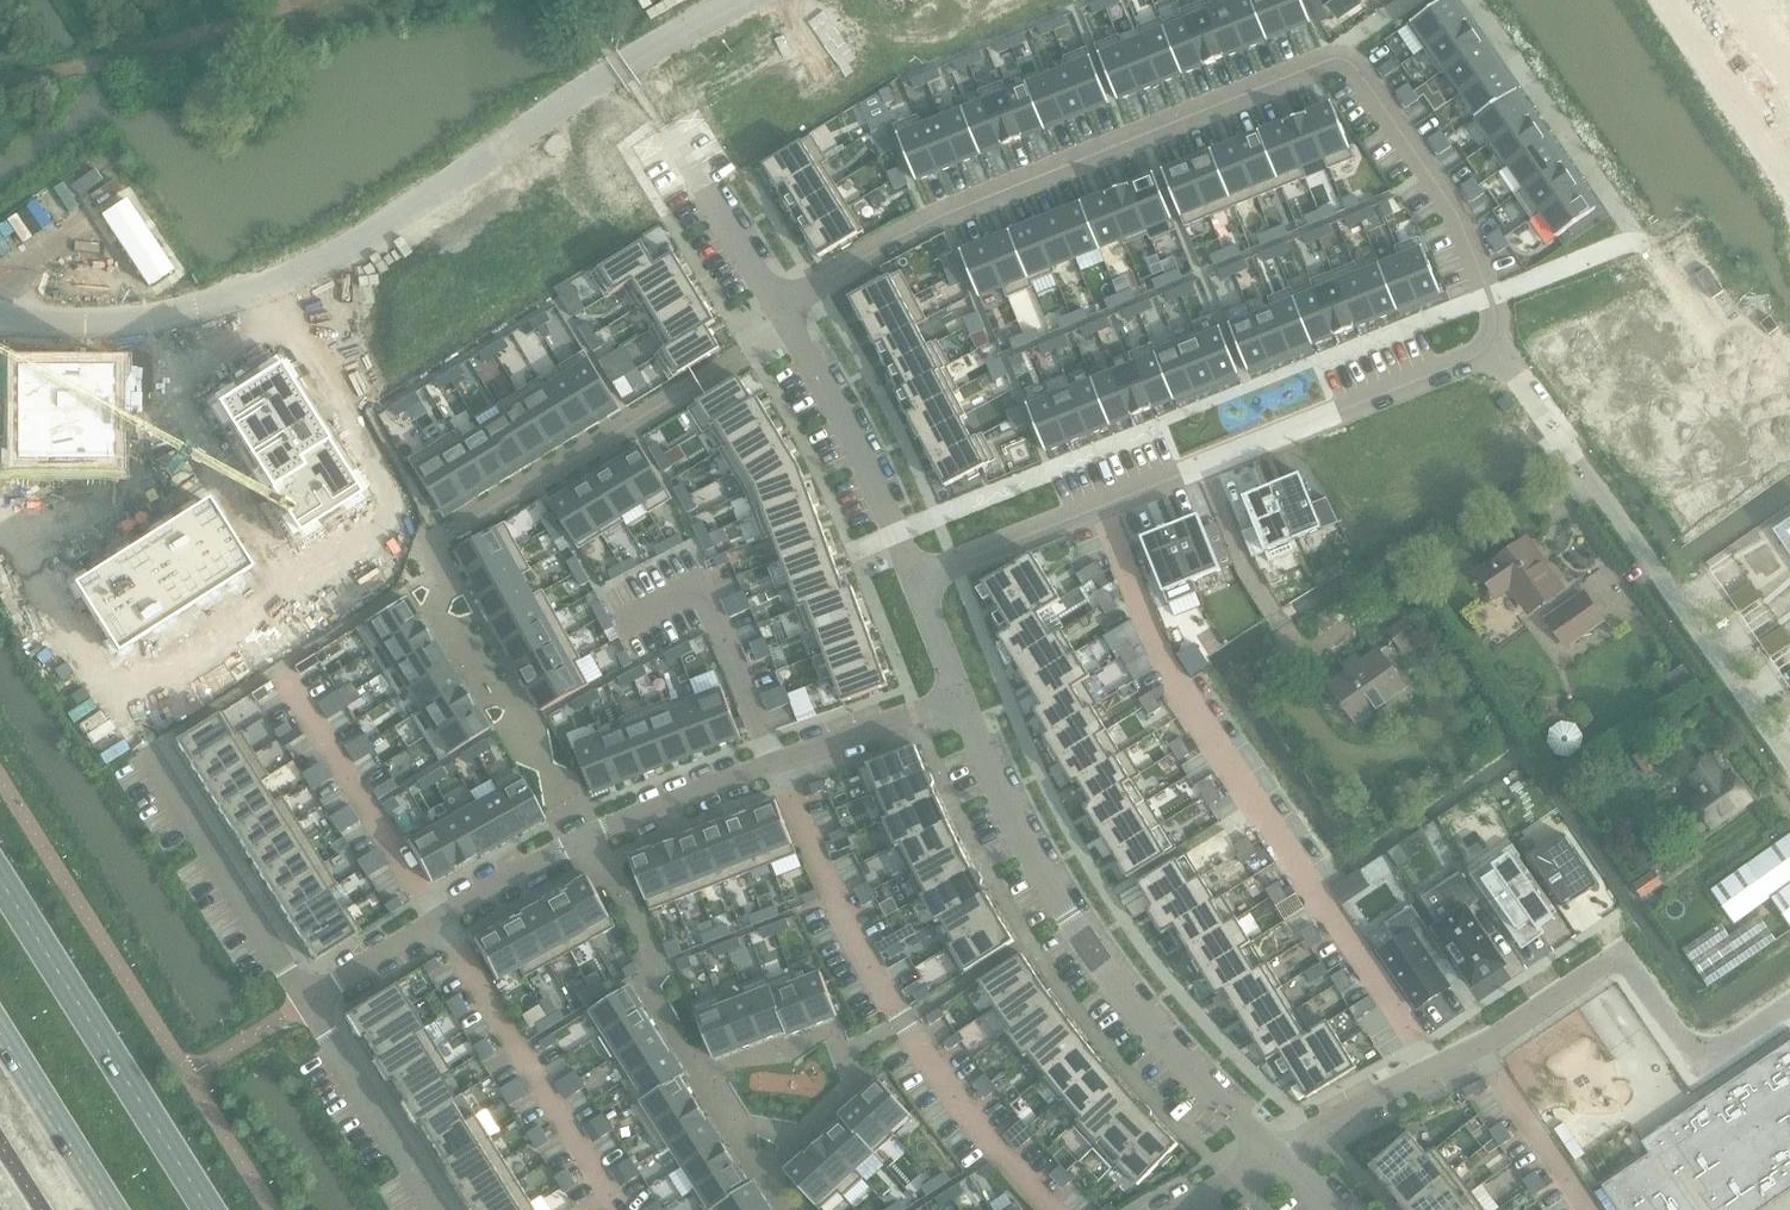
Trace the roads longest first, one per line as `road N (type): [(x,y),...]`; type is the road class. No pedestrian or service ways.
road 1 (residential): [(781,308),(943,214),(1345,59),(1456,210),(1496,310),(1488,348)]
road 2 (residential): [(307,1002),(591,837),(957,700)]
road 3 (residential): [(1275,1153),(1480,1048),(1622,955),(1697,1059),(1789,1000)]
road 4 (residential): [(127,714),(416,531),(287,278)]
road 5 (residential): [(916,578),(1488,348)]
road 6 (residential): [(957,700),(1017,826),(1088,947),(1211,1094),(1275,1153)]
road 7 (residential): [(436,536),(789,322)]
road 8 (primary): [(212,1209),(0,874)]
road 9 (residential): [(307,1002),(127,714)]
road 10 (residential): [(629,64),(781,308)]
road 11 (residential): [(789,322),(852,427),(916,578)]
road 12 (residential): [(437,1209),(307,1002)]
road 13 (residential): [(127,714),(0,516)]
road 14 (primary): [(0,1032),(112,1209)]
road 15 (residential): [(916,578),(957,700)]
road 16 (residential): [(1488,348),(1518,372),(1569,444)]

